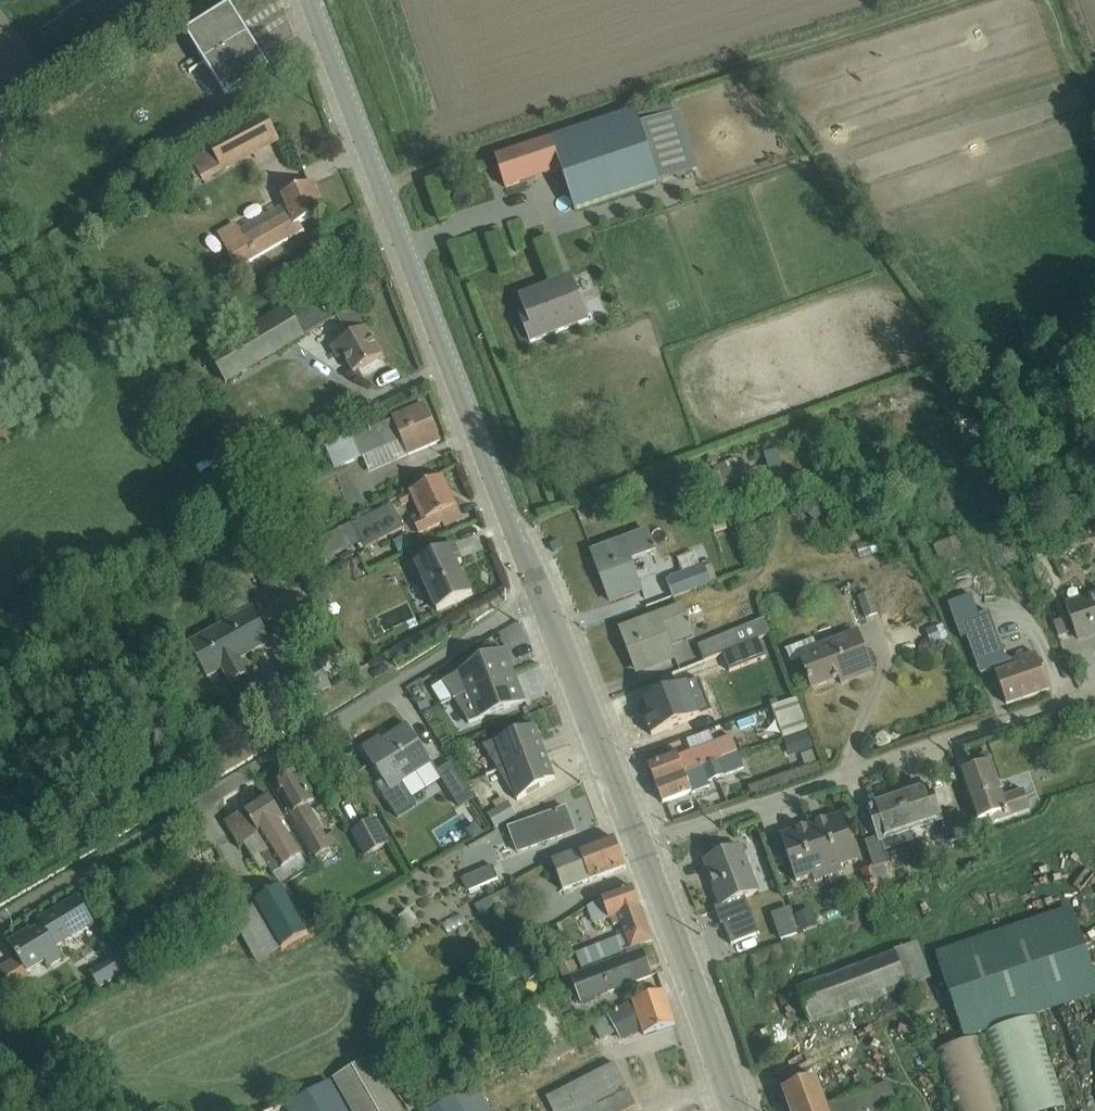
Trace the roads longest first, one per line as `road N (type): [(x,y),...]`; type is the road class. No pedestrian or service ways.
road 1 (tertiary): [(537,593),(312,0)]
road 2 (unclassified): [(537,593),(0,920)]
road 3 (tertiary): [(735,1110),(700,1000),(537,593)]
road 4 (track): [(939,0),(429,165)]
road 5 (track): [(642,852),(1094,698)]

